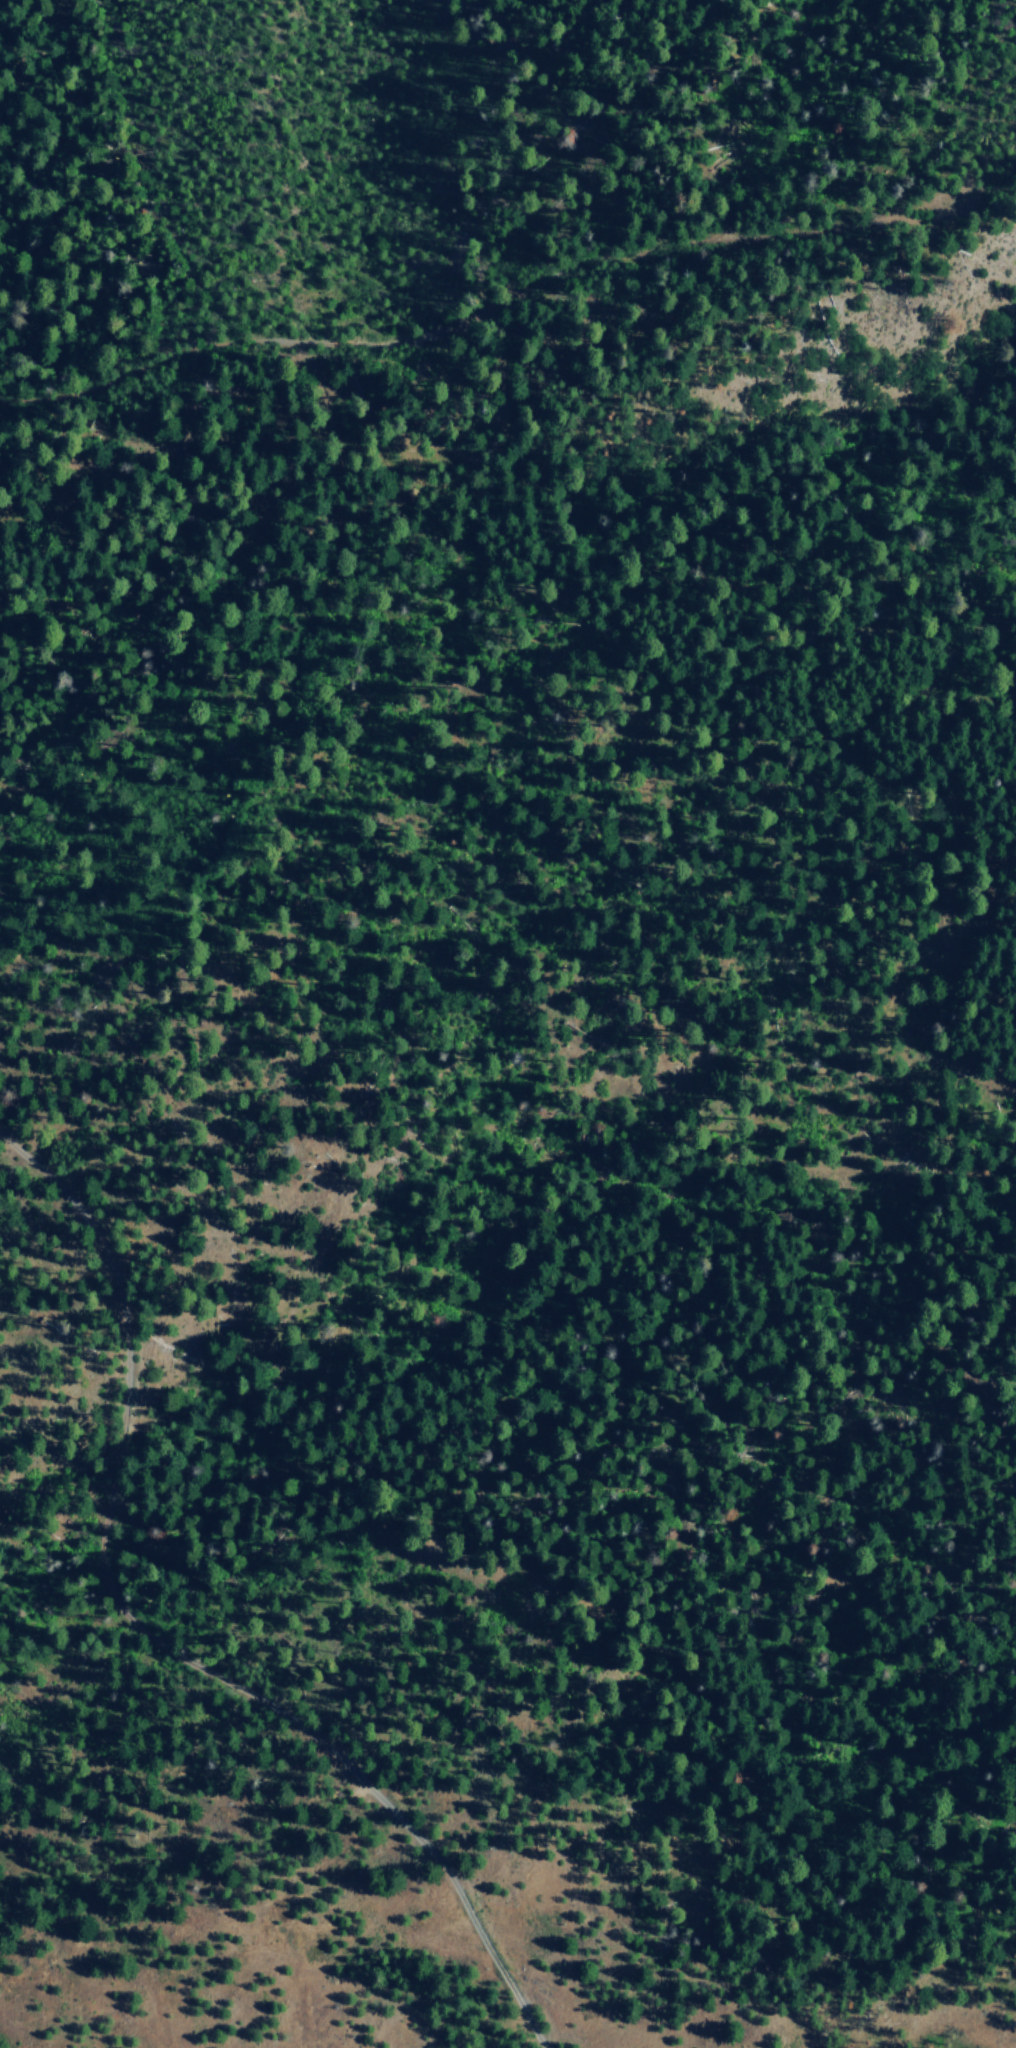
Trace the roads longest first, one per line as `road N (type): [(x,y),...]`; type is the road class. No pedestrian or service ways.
road 1 (track): [(0,1133),(74,1200),(109,1272),(119,1397),(95,1553),(100,1590),(117,1620),(154,1648),(254,1698),(376,1795),(459,1895),(540,2047)]
road 2 (track): [(968,207),(809,235),(701,239),(559,274),(433,336),(385,347),(208,338),(77,394),(0,398)]

